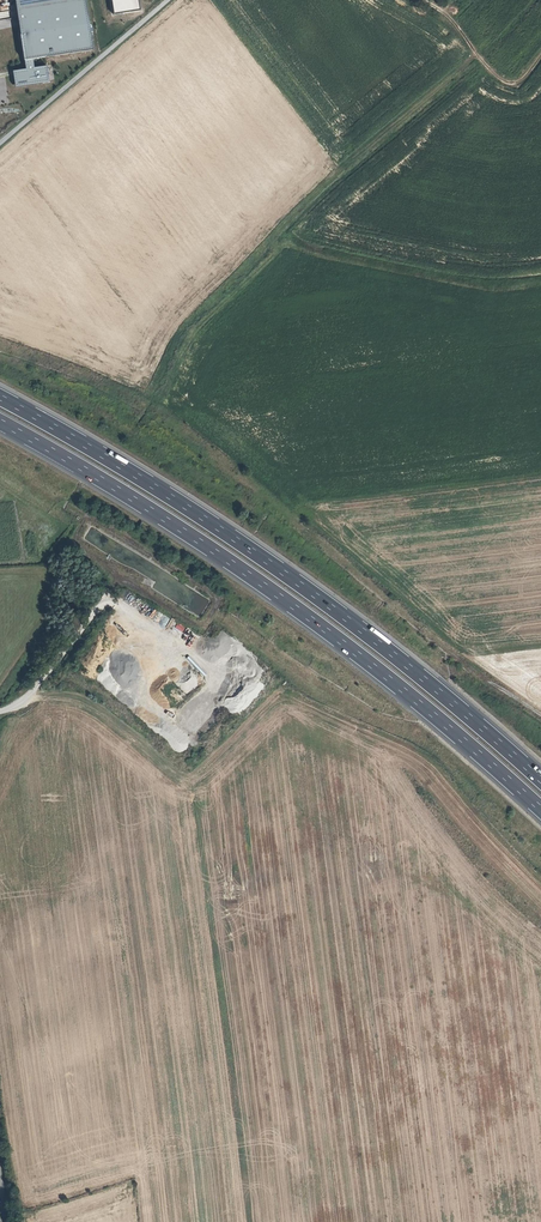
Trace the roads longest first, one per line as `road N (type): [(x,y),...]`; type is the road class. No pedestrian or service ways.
road 1 (motorway): [(0,421),(295,607),(540,812)]
road 2 (motorway): [(540,783),(306,589),(188,507),(0,396)]
road 3 (track): [(0,712),(26,700),(118,580),(197,630),(217,599),(86,516),(76,545),(89,557)]
road 4 (unclassified): [(0,144),(169,0)]
road 5 (track): [(424,0),(453,20),(505,80),(522,81),(540,57)]

